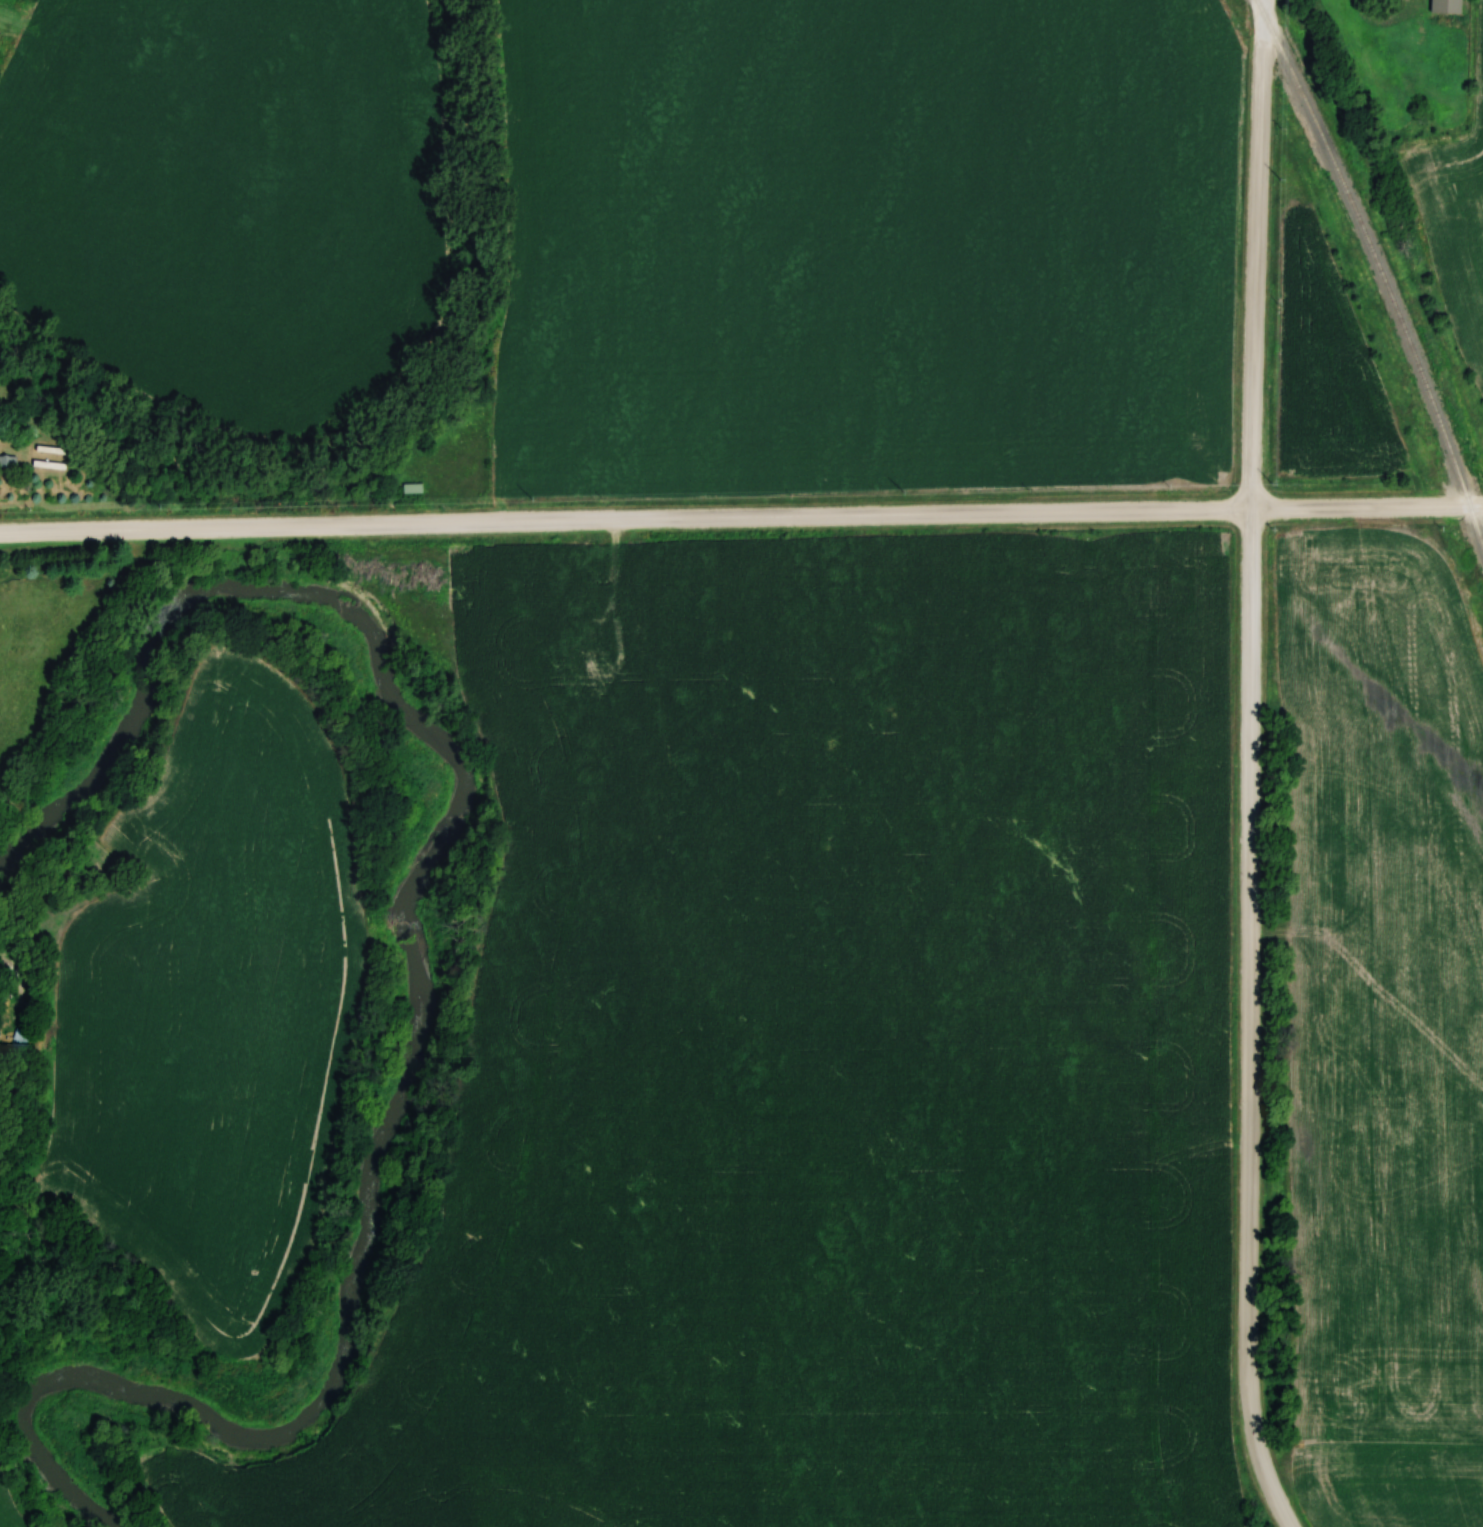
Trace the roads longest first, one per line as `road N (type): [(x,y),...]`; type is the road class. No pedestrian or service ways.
road 1 (residential): [(1250,508),(0,530)]
road 2 (residential): [(1292,1526),(1265,1472),(1250,1404),(1250,508)]
road 3 (tertiary): [(1250,508),(1261,0)]
road 4 (tertiary): [(1468,504),(1250,508)]

